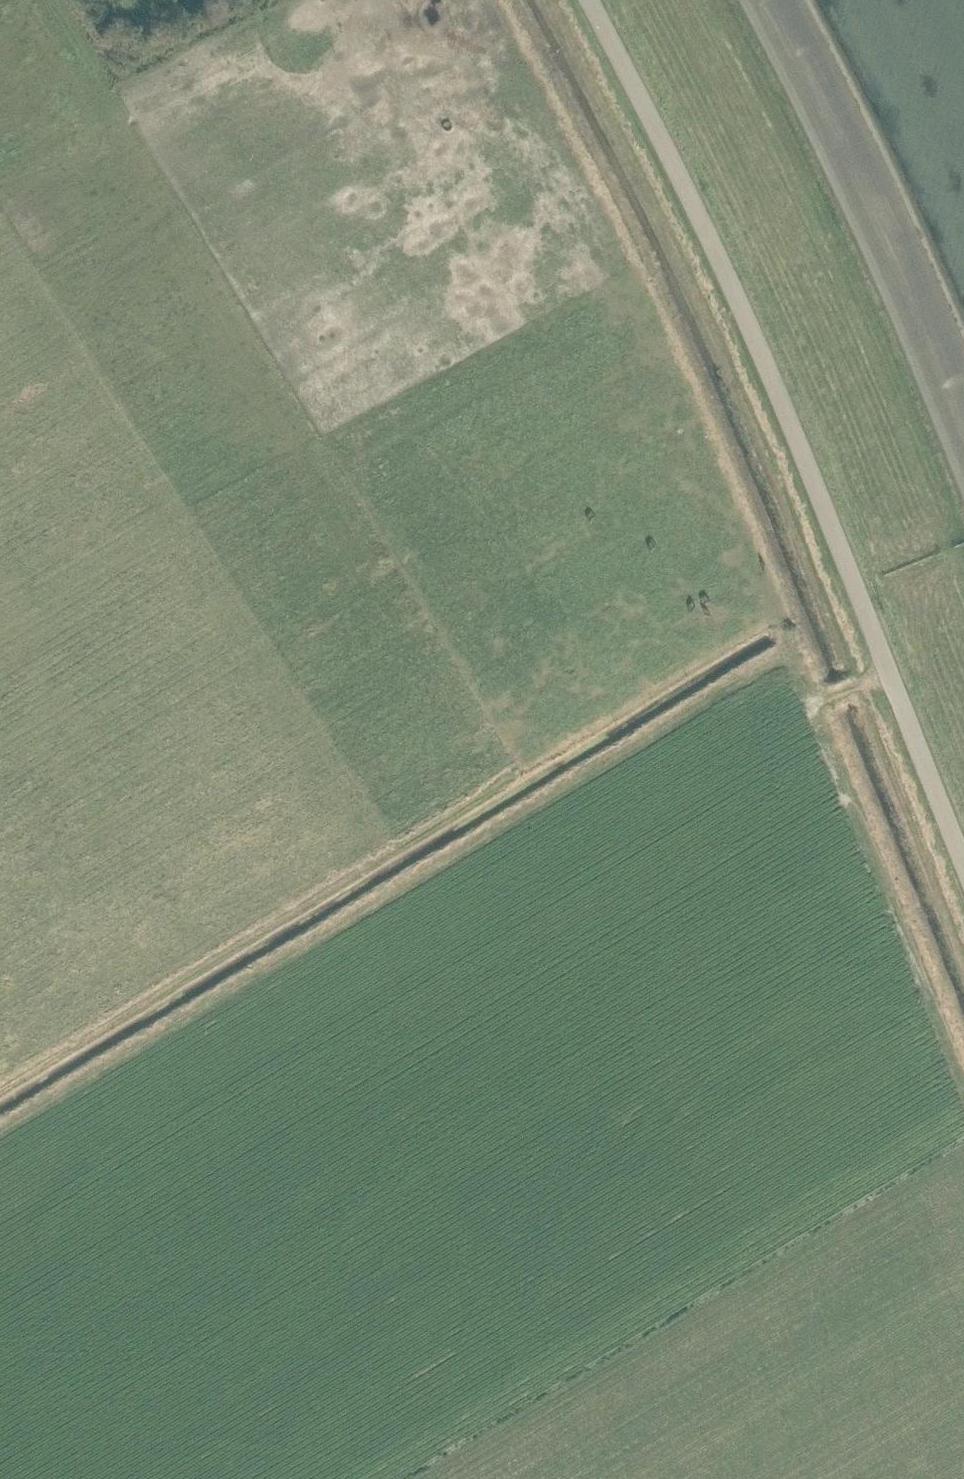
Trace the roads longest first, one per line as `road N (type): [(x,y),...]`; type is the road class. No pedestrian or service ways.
road 1 (unclassified): [(963,863),(772,376),(591,0)]

